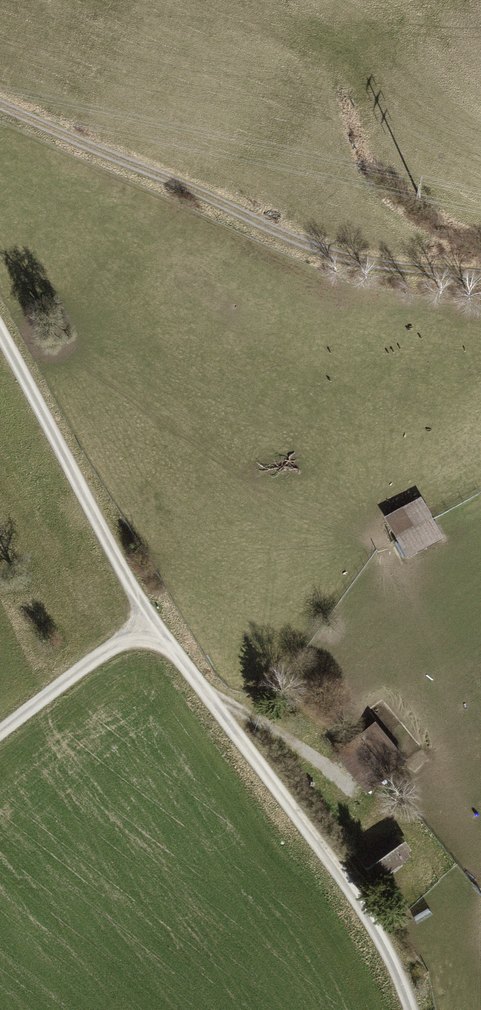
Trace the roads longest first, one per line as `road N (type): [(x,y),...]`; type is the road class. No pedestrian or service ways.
road 1 (track): [(0,339),(152,624),(381,934),(410,1009)]
road 2 (track): [(480,282),(401,276),(311,256),(0,117)]
road 3 (track): [(0,733),(152,624)]

